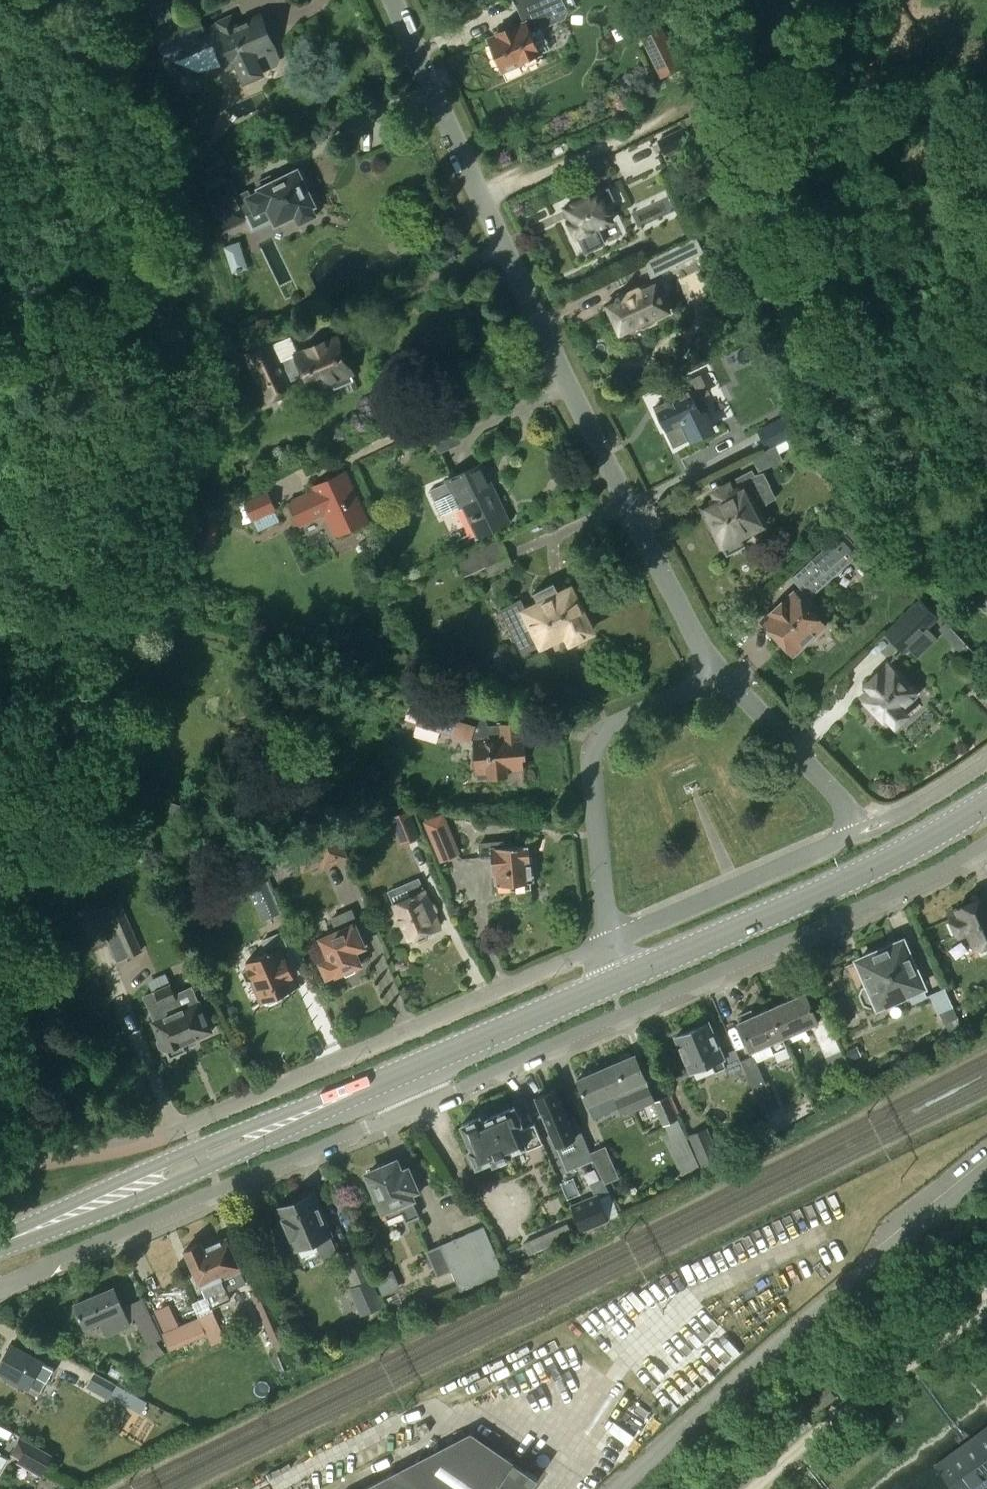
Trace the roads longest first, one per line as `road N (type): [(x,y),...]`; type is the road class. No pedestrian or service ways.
road 1 (residential): [(0,1289),(799,940),(986,841)]
road 2 (residential): [(714,670),(621,494),(390,0)]
road 3 (secondary): [(0,1245),(615,976)]
road 4 (residential): [(0,1171),(159,1139),(609,943)]
road 5 (track): [(986,470),(888,316),(845,213),(833,143),(845,0)]
road 6 (residential): [(609,943),(857,833),(842,804),(714,670)]
road 7 (secondary): [(615,976),(852,878),(986,801)]
road 8 (unclassified): [(627,1488),(922,1224)]
road 9 (residential): [(609,943),(589,758),(605,731),(714,670)]
road 10 (track): [(986,1310),(864,1393),(755,1488)]

